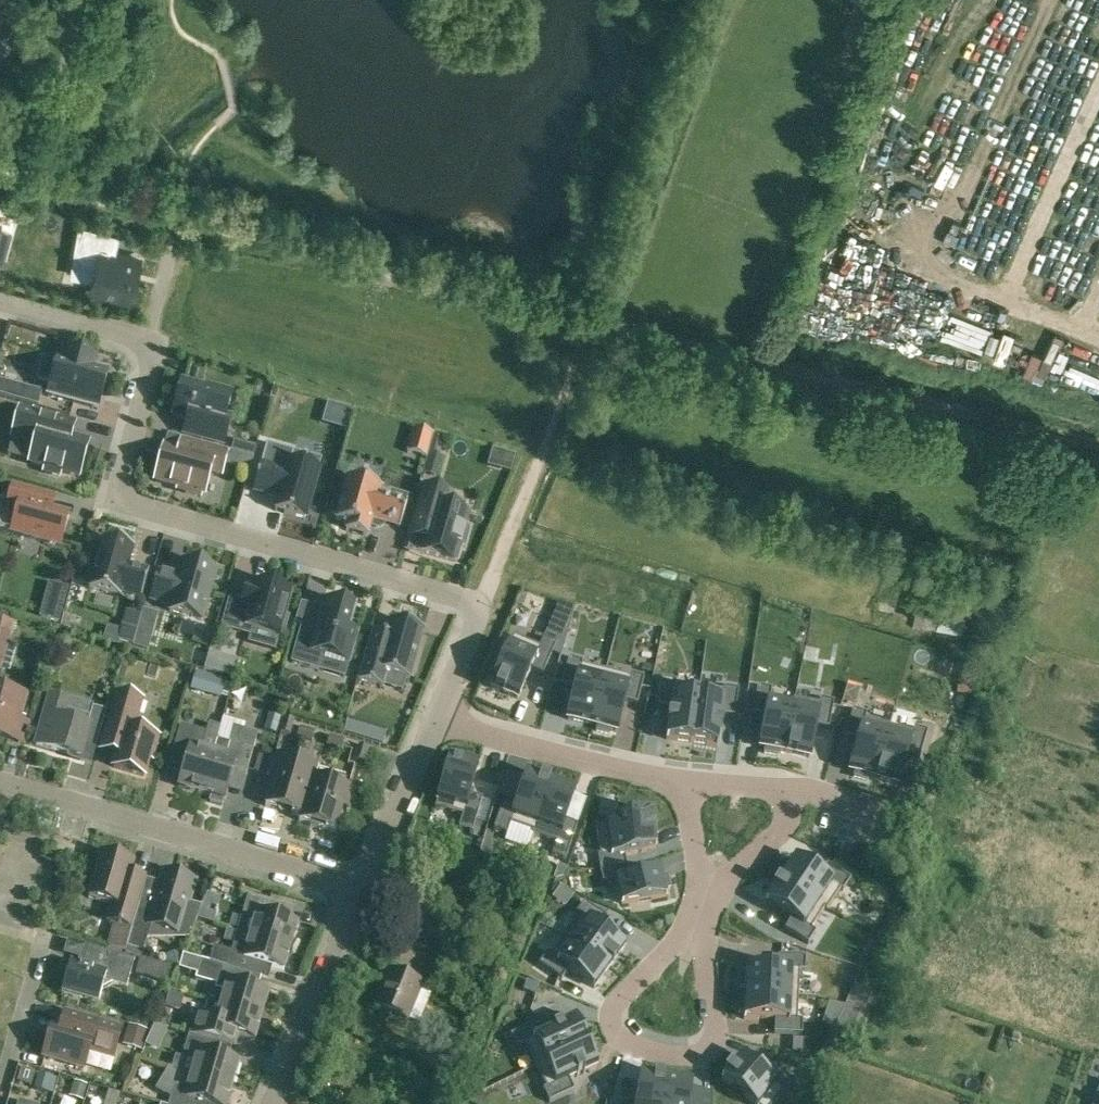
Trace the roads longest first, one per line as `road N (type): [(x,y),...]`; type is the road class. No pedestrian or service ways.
road 1 (track): [(176,218),(1098,444)]
road 2 (residential): [(146,339),(156,342),(117,499),(480,605)]
road 3 (residential): [(347,888),(0,785)]
road 4 (track): [(597,321),(718,0)]
road 5 (residential): [(692,931),(615,1007),(618,1037),(662,1053),(708,1049),(714,1026),(699,953)]
road 6 (residential): [(597,321),(480,605)]
road 7 (residential): [(432,722),(679,782)]
road 8 (residential): [(270,1103),(345,927),(347,888)]
road 9 (residential): [(432,722),(372,868),(347,888)]
road 10 (residential): [(0,1090),(44,944)]
road 11 (residential): [(0,298),(146,339)]
road 12 (residential): [(790,785),(783,830),(704,892)]
road 13 (residential): [(480,605),(432,722)]
road 14 (residential): [(176,218),(146,339)]

